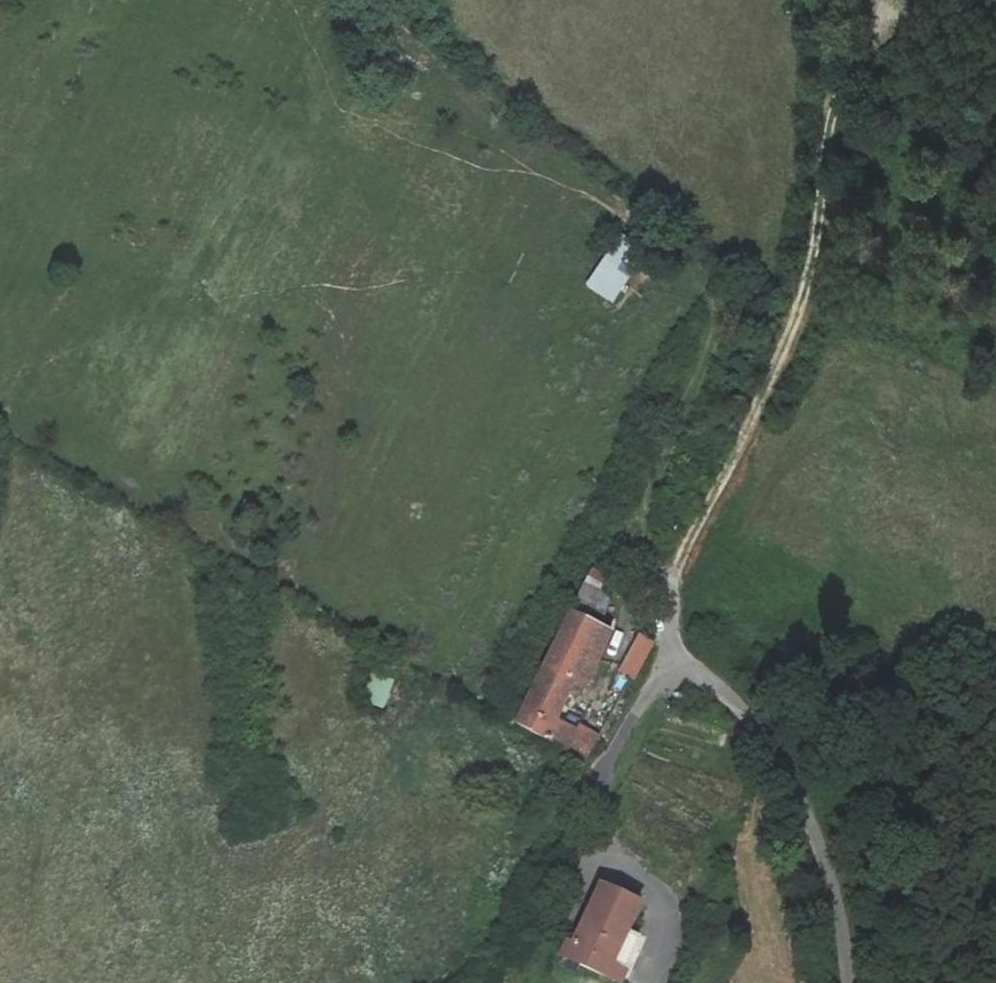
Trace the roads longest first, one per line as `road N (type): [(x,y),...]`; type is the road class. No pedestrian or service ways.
road 1 (track): [(876,28),(835,100),(815,252),(790,336),(759,412),(670,579)]
road 2 (unclassified): [(849,982),(832,884),(793,782),(741,708),(678,652),(670,639),(670,579)]

